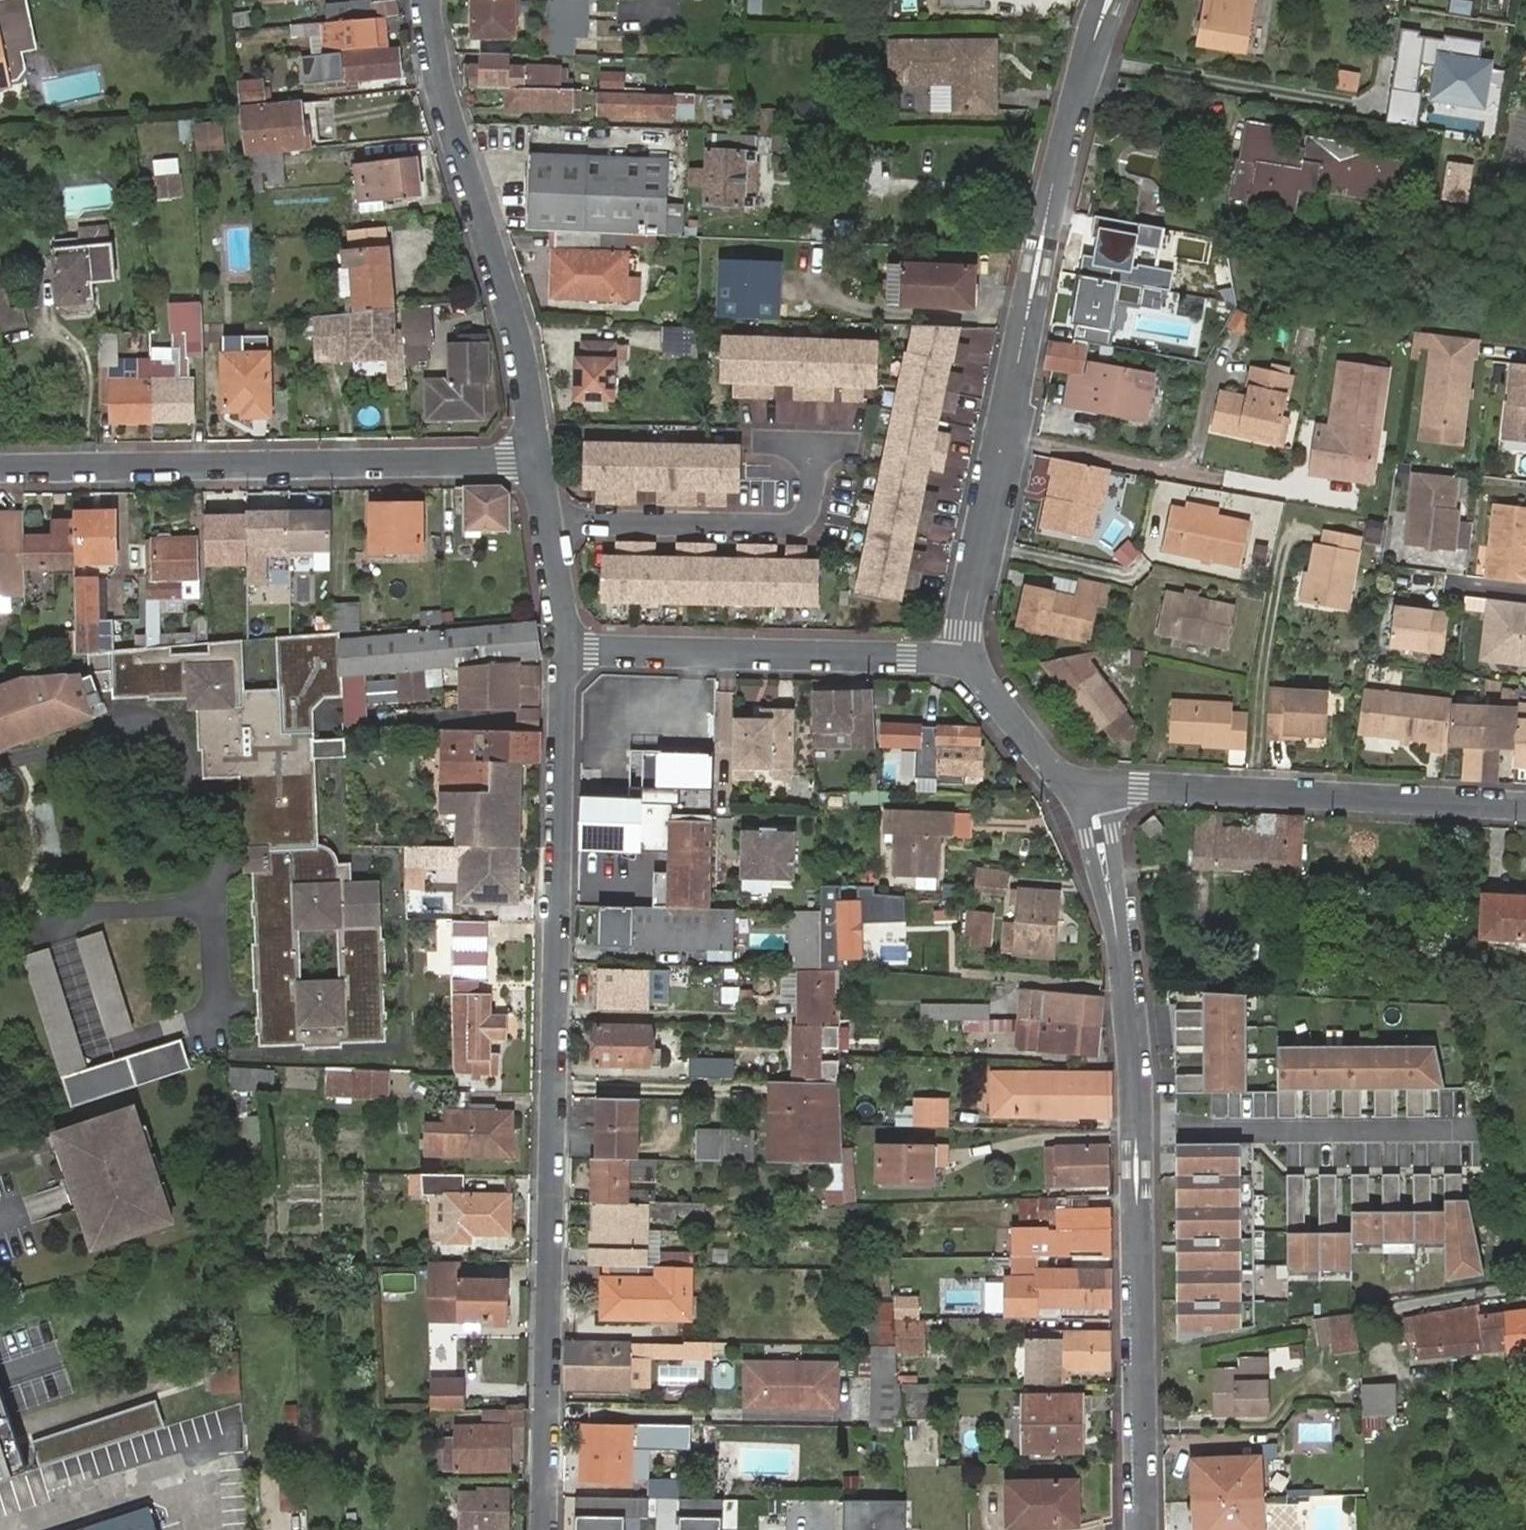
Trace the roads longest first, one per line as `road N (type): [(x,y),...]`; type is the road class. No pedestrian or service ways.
road 1 (residential): [(566,645),(545,1529)]
road 2 (residential): [(1140,1529),(1130,1058),(1110,892),(1083,798)]
road 3 (residential): [(961,659),(1057,167),(1110,0)]
road 4 (residential): [(0,468),(538,458)]
road 5 (residential): [(426,0),(434,74),(512,311),(538,458)]
road 6 (residential): [(1083,798),(1136,789),(1525,808)]
road 7 (residential): [(566,645),(961,659)]
road 8 (residential): [(549,525),(802,522),(811,506),(814,445)]
road 9 (residential): [(1083,798),(961,659)]
road 10 (residential): [(1525,1286),(1378,1310)]
road 11 (residential): [(549,525),(566,645)]

